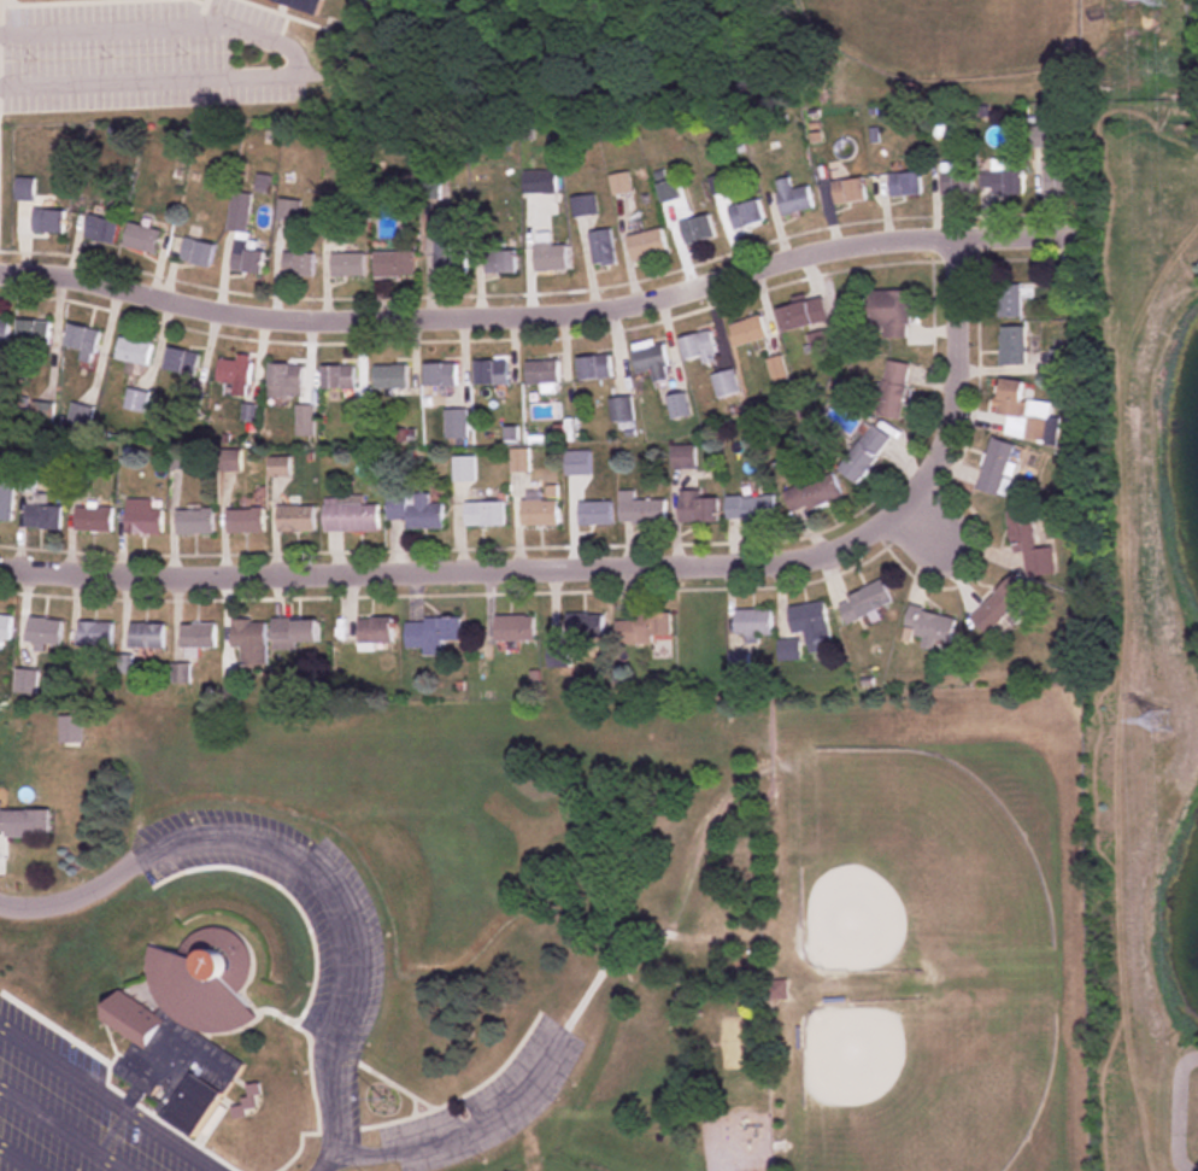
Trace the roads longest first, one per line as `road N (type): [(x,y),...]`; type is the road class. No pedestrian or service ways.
road 1 (residential): [(0,567),(747,564),(839,552),(909,504),(947,431),(959,396),(955,238)]
road 2 (residential): [(0,272),(59,273),(258,321),(560,314),(621,306),(795,252),(955,238),(1143,238)]

